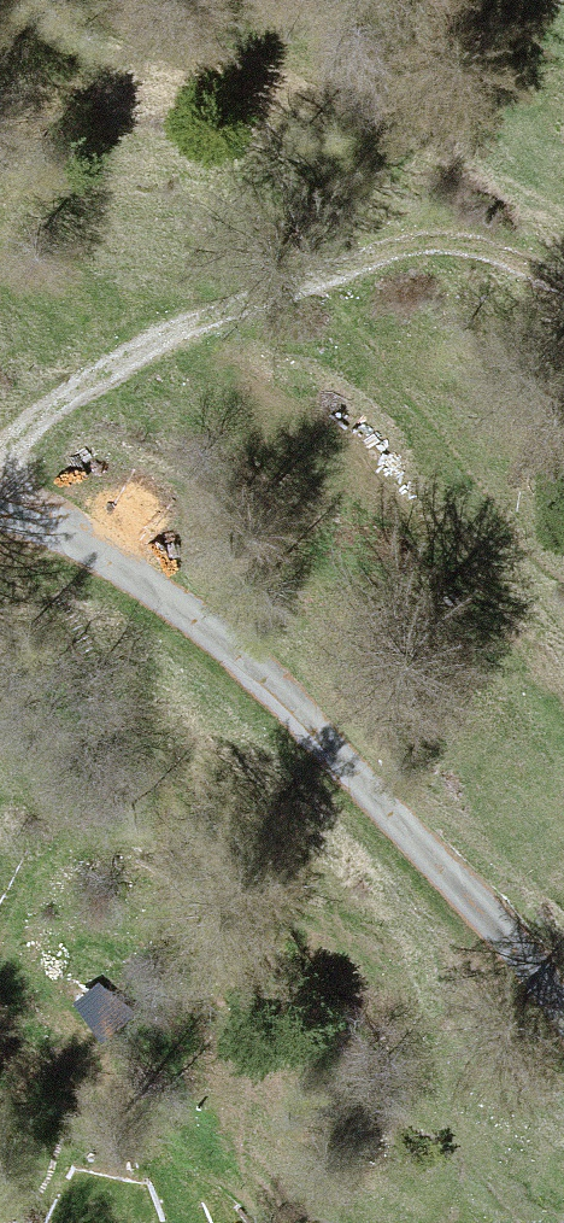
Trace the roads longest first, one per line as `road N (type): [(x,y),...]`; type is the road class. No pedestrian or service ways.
road 1 (unclassified): [(563,1018),(525,960),(295,711),(204,625),(48,518),(0,501)]
road 2 (track): [(0,474),(36,411),(203,316),(413,248),(479,249),(563,289)]
road 3 (track): [(181,1222),(125,1089),(25,981),(0,971)]

